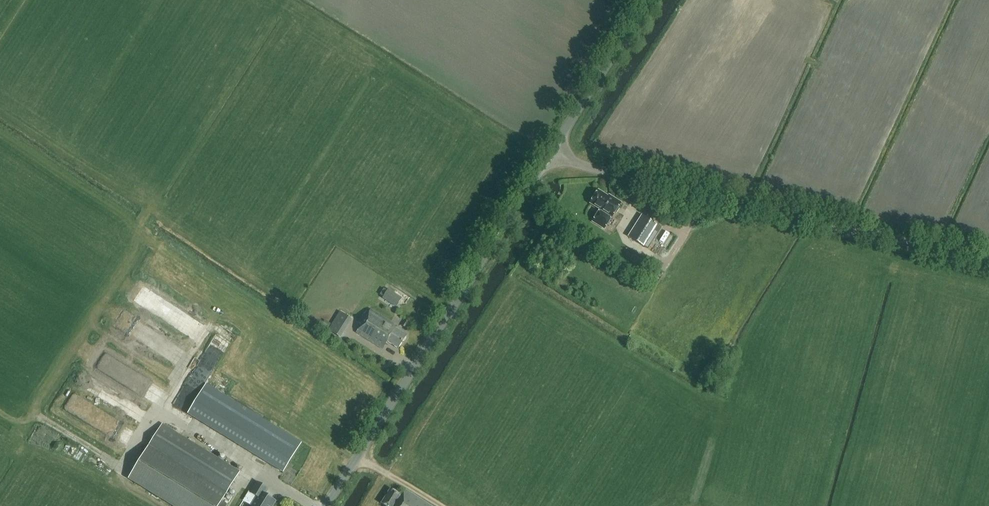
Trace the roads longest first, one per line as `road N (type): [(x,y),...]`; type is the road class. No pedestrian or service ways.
road 1 (unclassified): [(988,262),(598,170),(553,151)]
road 2 (unclassified): [(327,505),(553,151)]
road 3 (unclassified): [(553,151),(649,0)]

